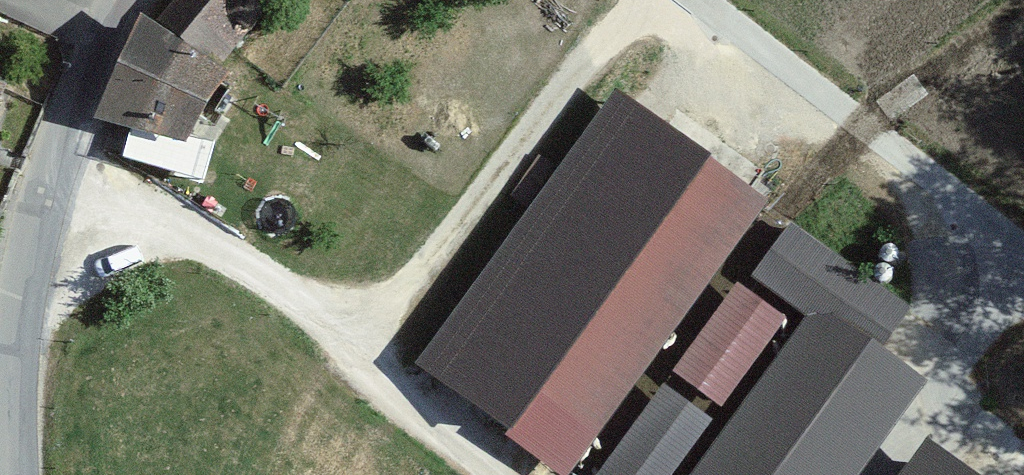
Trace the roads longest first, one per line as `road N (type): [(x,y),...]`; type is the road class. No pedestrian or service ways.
road 1 (tertiary): [(122,0),(44,191),(11,380),(14,474)]
road 2 (track): [(350,338),(393,307),(583,61),(654,0)]

